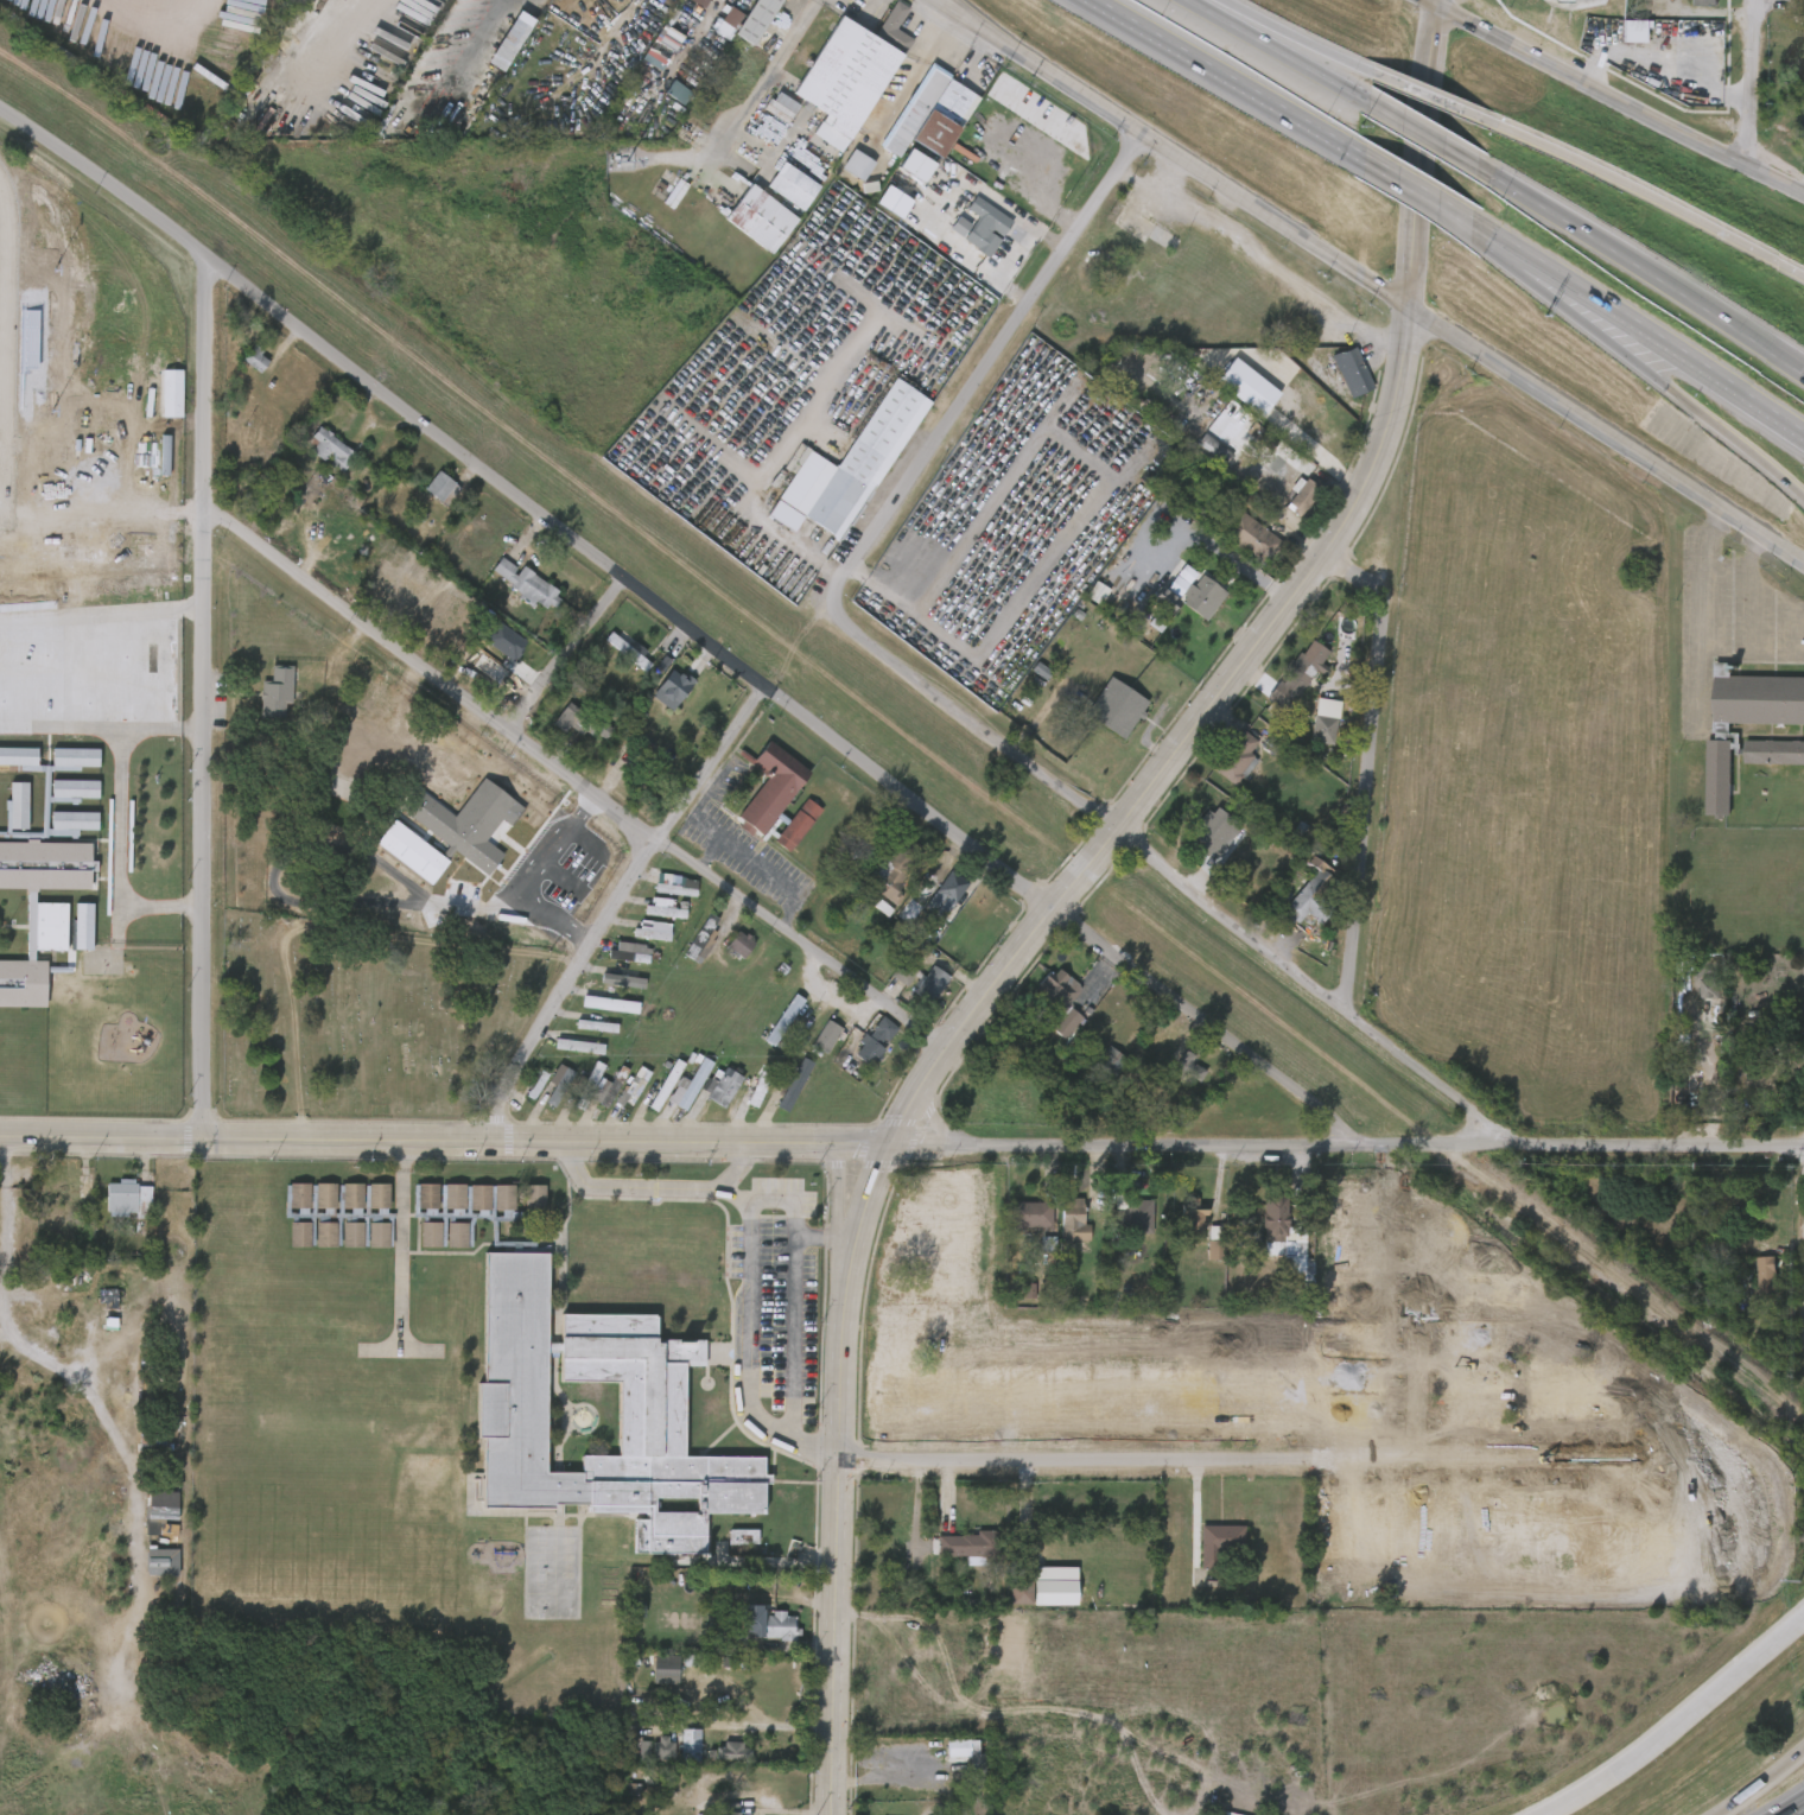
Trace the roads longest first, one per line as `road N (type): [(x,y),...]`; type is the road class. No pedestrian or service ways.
road 1 (residential): [(0,127),(193,268),(263,302),(322,344),(1055,908)]
road 2 (tertiary): [(1434,0),(1399,364),(1372,476),(1320,563),(1213,711),(1081,871),(890,1147)]
road 3 (secondary): [(934,0),(1803,561)]
road 4 (residential): [(199,506),(723,881),(948,1055)]
road 5 (tertiary): [(890,1147),(1803,1149)]
road 6 (tertiary): [(0,1135),(890,1147)]
road 7 (residential): [(838,603),(852,636),(1118,829),(1510,1144)]
road 8 (residential): [(199,506),(199,1138)]
road 9 (residential): [(769,693),(662,843),(482,1143)]
road 10 (residential): [(1320,563),(1370,586),(1380,613),(1345,1011)]
road 11 (residential): [(839,1460),(1315,1462)]
road 12 (secondary): [(1803,193),(1434,4)]
road 13 (residential): [(1149,139),(934,465)]
road 14 (motorway): [(1803,376),(1476,167)]
road 15 (residential): [(1052,912),(1355,1147)]
road 16 (motorway): [(1803,277),(1481,120)]
road 17 (tertiary): [(839,1460),(833,1814)]
road 18 (secondary): [(1803,1617),(1614,1772),(1537,1814)]
road 19 (motorway): [(1526,259),(1803,436)]
road 20 (tertiary): [(890,1147),(851,1263),(839,1460)]
road 21 (motorway): [(1089,0),(1364,160)]
road 22 (motorway): [(1603,339),(1803,498)]
road 23 (residential): [(193,268),(199,506)]
road 24 (motorway): [(1368,104),(1187,0)]
road 25 (residential): [(629,584),(517,738)]
road 26 (residential): [(910,800),(806,945)]
road 27 (residential): [(934,465),(838,603)]
road 28 (residential): [(1754,167),(1765,0)]
road 29 (motorway): [(1372,72),(1222,0)]
road 30 (motorway): [(1476,167),(1368,104)]
road 31 (motorway): [(1364,160),(1470,223)]

